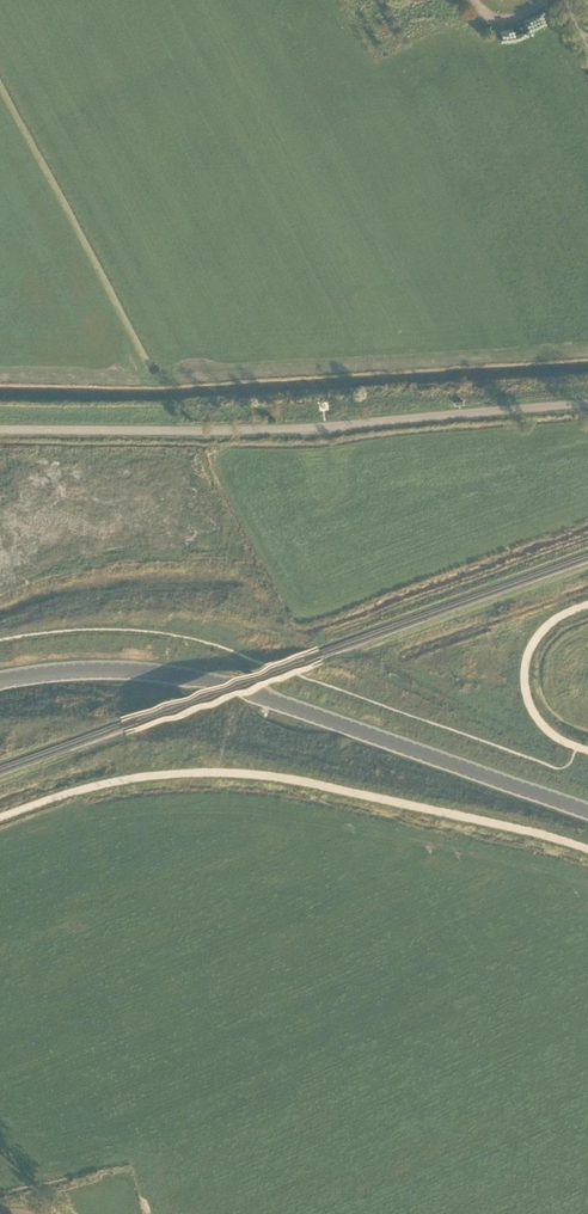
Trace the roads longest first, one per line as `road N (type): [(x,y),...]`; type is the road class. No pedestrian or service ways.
road 1 (secondary): [(587,810),(197,678),(90,668),(0,680)]
road 2 (unclassified): [(0,428),(251,430),(587,402)]

